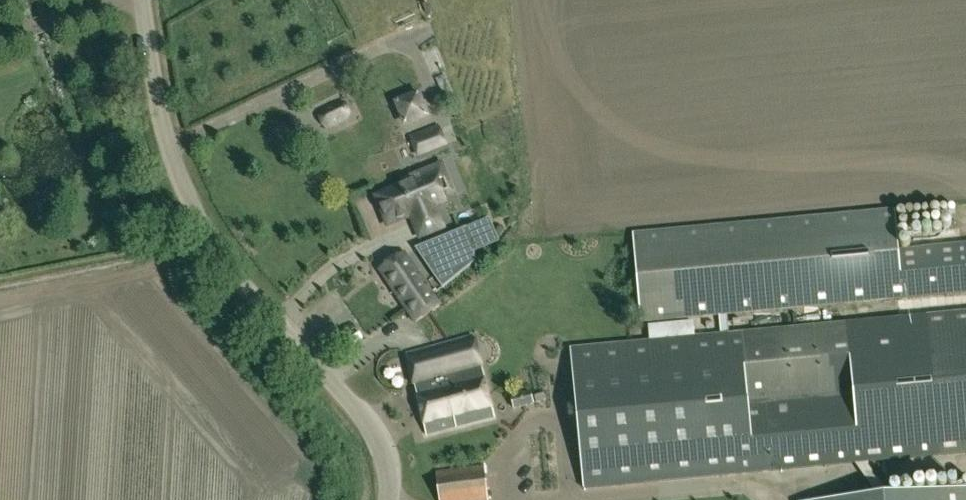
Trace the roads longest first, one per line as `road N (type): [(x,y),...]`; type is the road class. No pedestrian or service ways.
road 1 (unclassified): [(393,499),(383,441),(218,256),(164,120),(143,0)]

